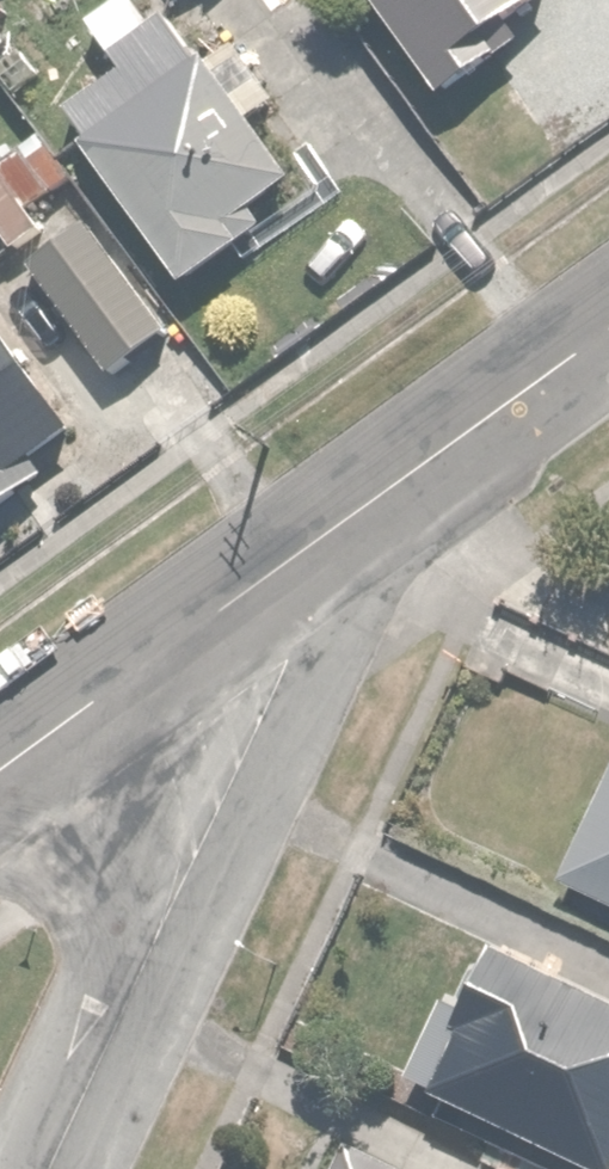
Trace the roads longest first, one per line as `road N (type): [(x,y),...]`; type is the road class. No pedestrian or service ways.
road 1 (residential): [(161,661),(214,729),(224,765),(217,798),(48,1168)]
road 2 (tertiary): [(608,334),(161,661)]
road 3 (tertiary): [(161,661),(0,775)]

